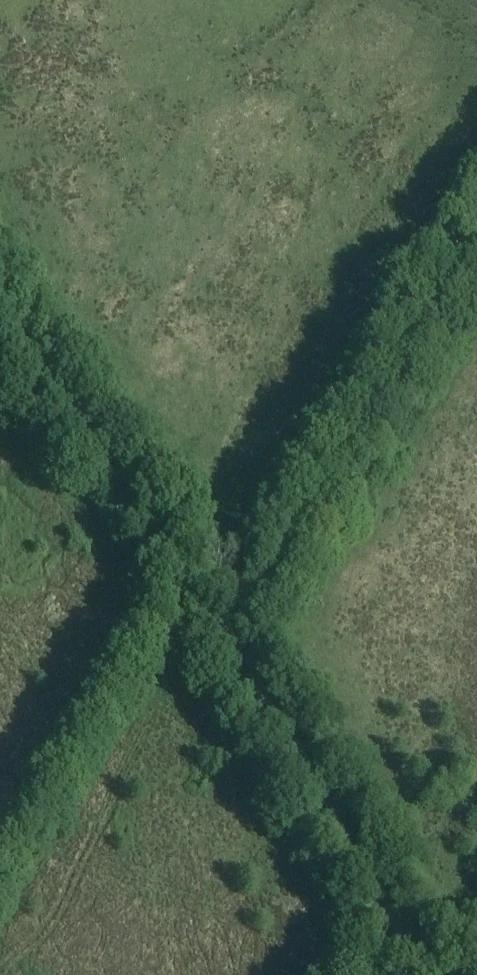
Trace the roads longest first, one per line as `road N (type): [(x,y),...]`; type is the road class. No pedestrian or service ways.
road 1 (track): [(428,974),(226,646),(0,326)]
road 2 (track): [(476,250),(247,625),(226,646)]

